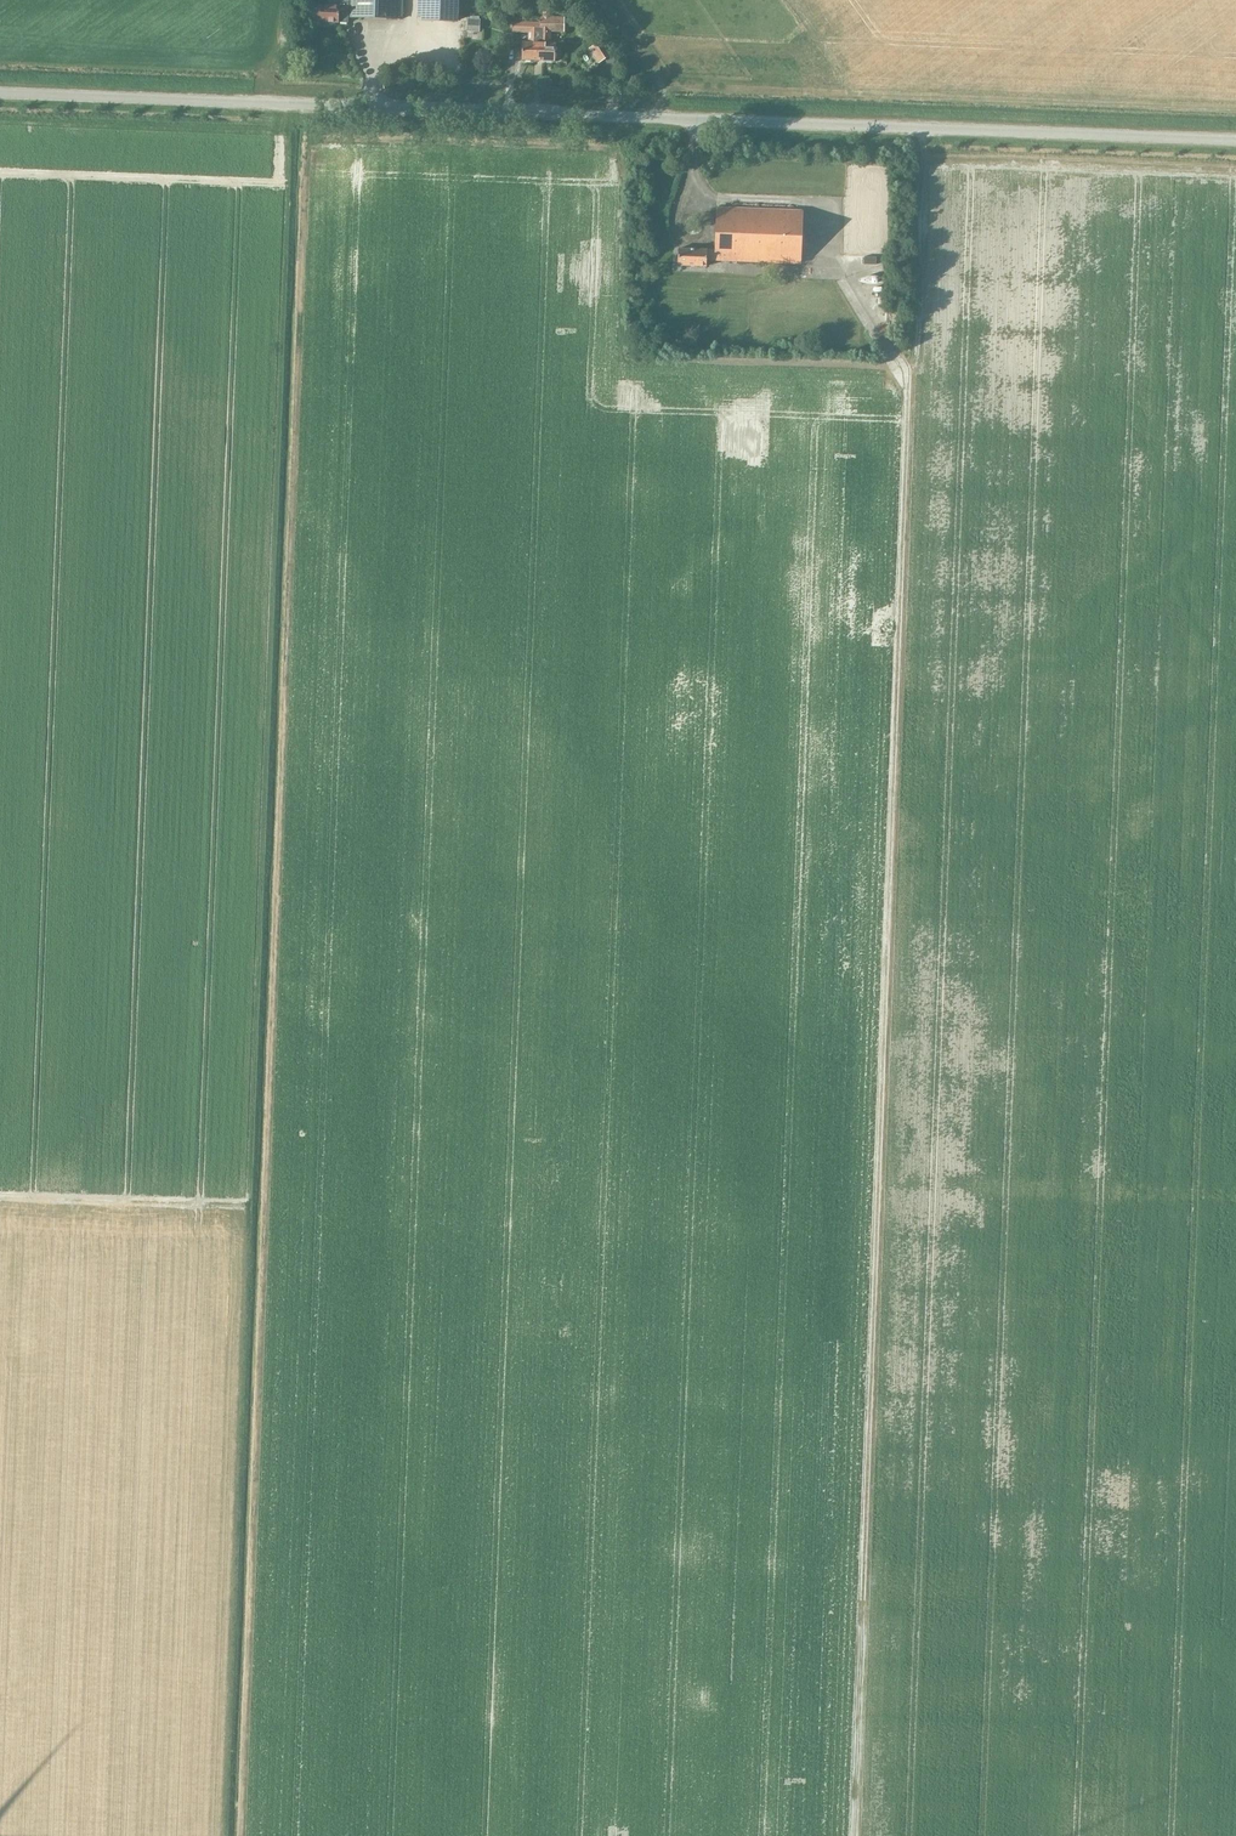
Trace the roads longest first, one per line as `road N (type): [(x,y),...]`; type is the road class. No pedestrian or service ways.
road 1 (unclassified): [(1235,142),(0,94)]

